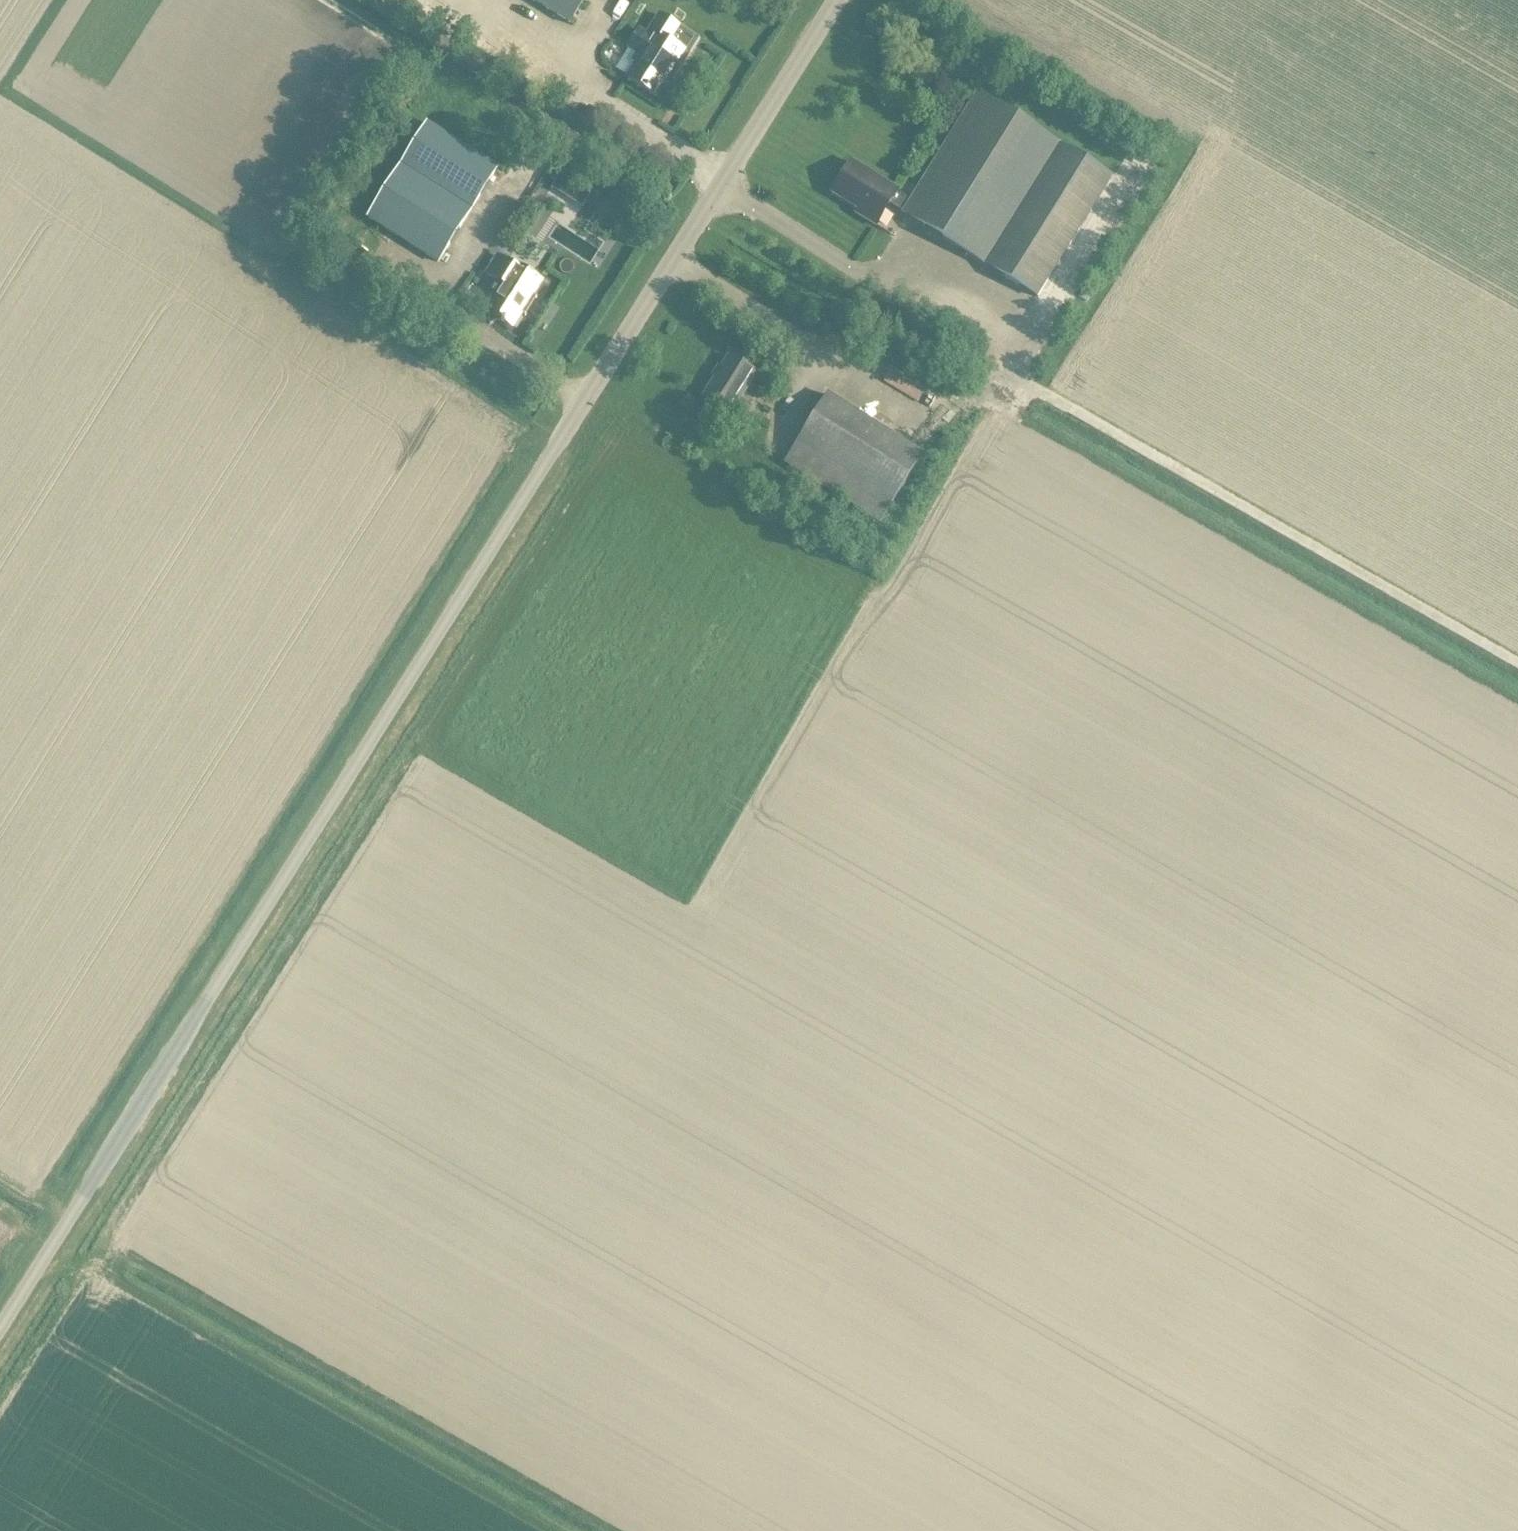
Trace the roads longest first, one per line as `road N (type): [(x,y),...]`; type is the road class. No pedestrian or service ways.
road 1 (unclassified): [(0,1326),(848,0)]

